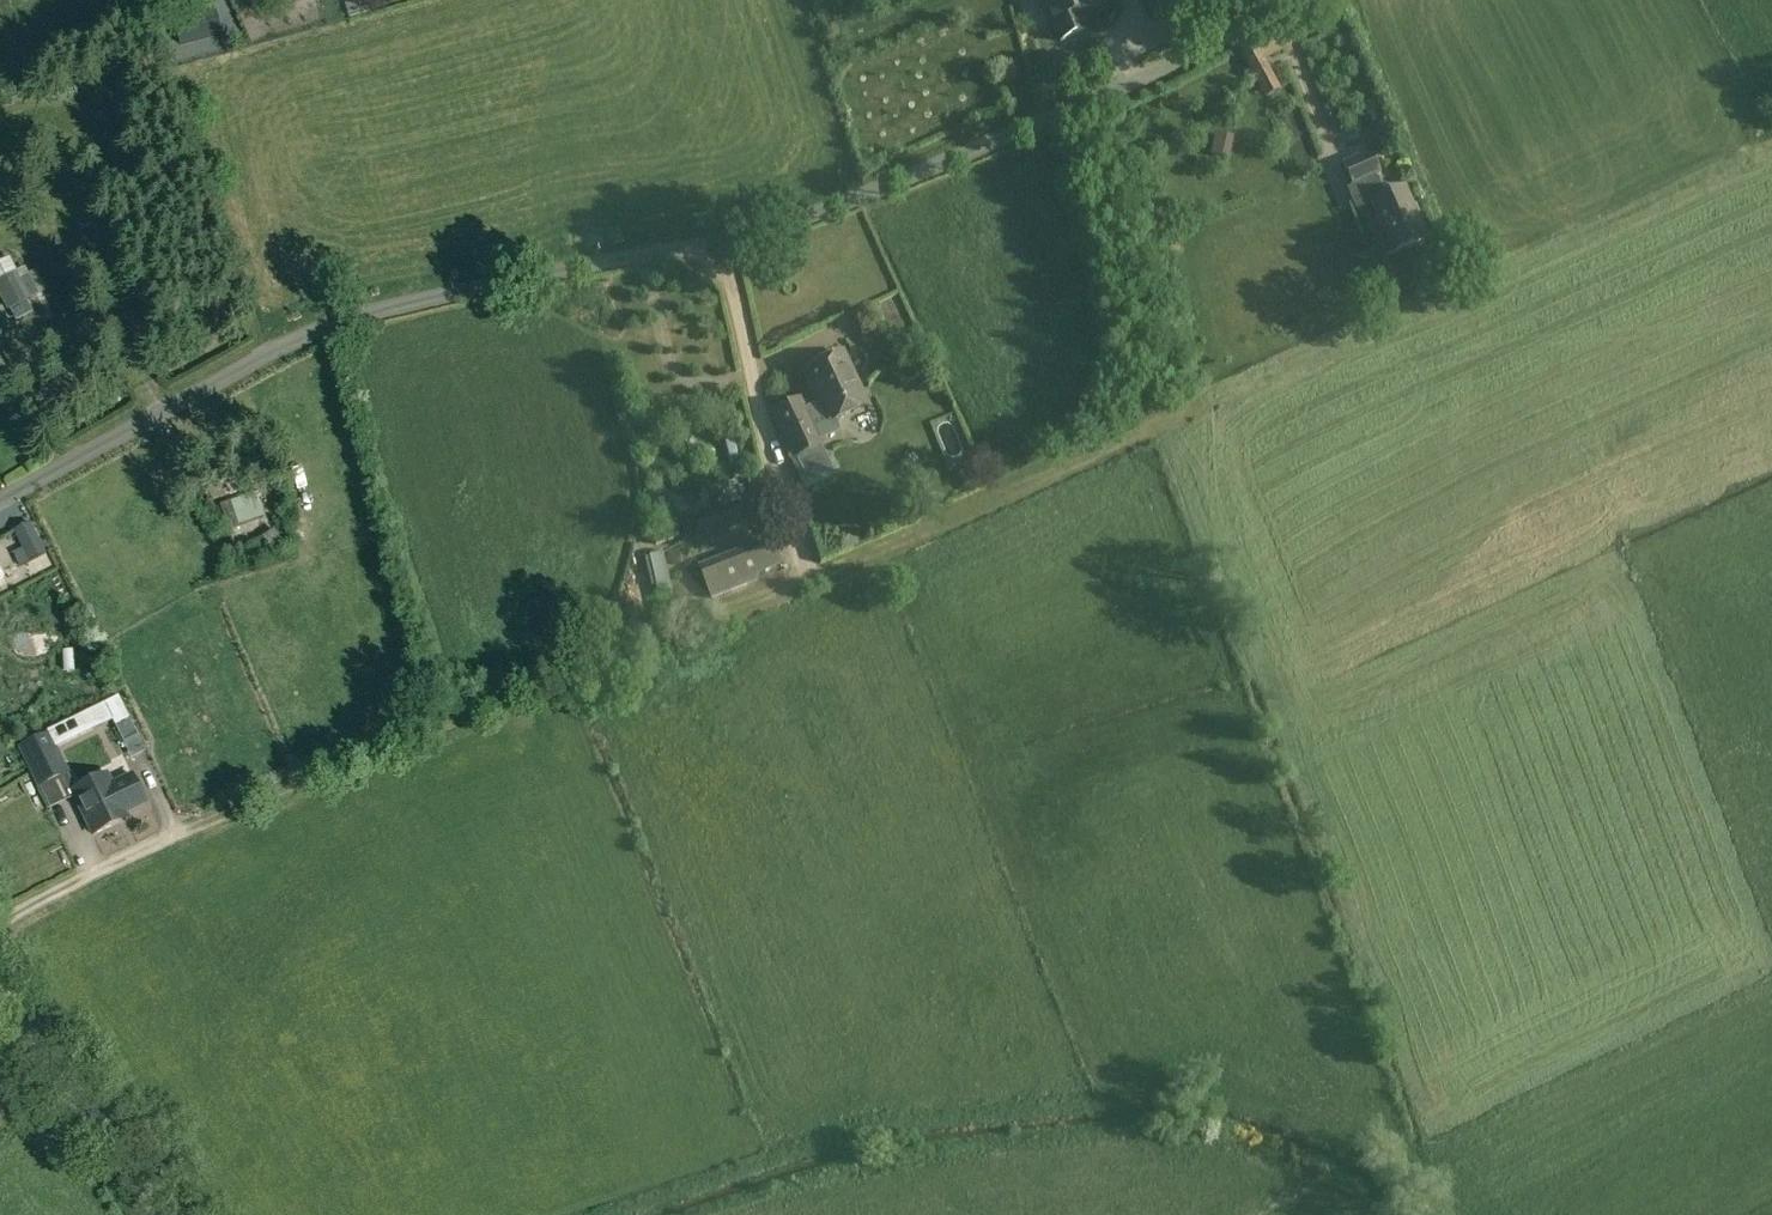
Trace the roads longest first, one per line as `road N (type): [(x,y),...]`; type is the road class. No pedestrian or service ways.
road 1 (track): [(1771,141),(1164,429),(177,835),(0,923)]
road 2 (unclassified): [(0,495),(229,359),(317,321),(516,272),(761,233),(1112,91),(1283,0)]
road 3 (unclassified): [(167,1214),(0,999)]

